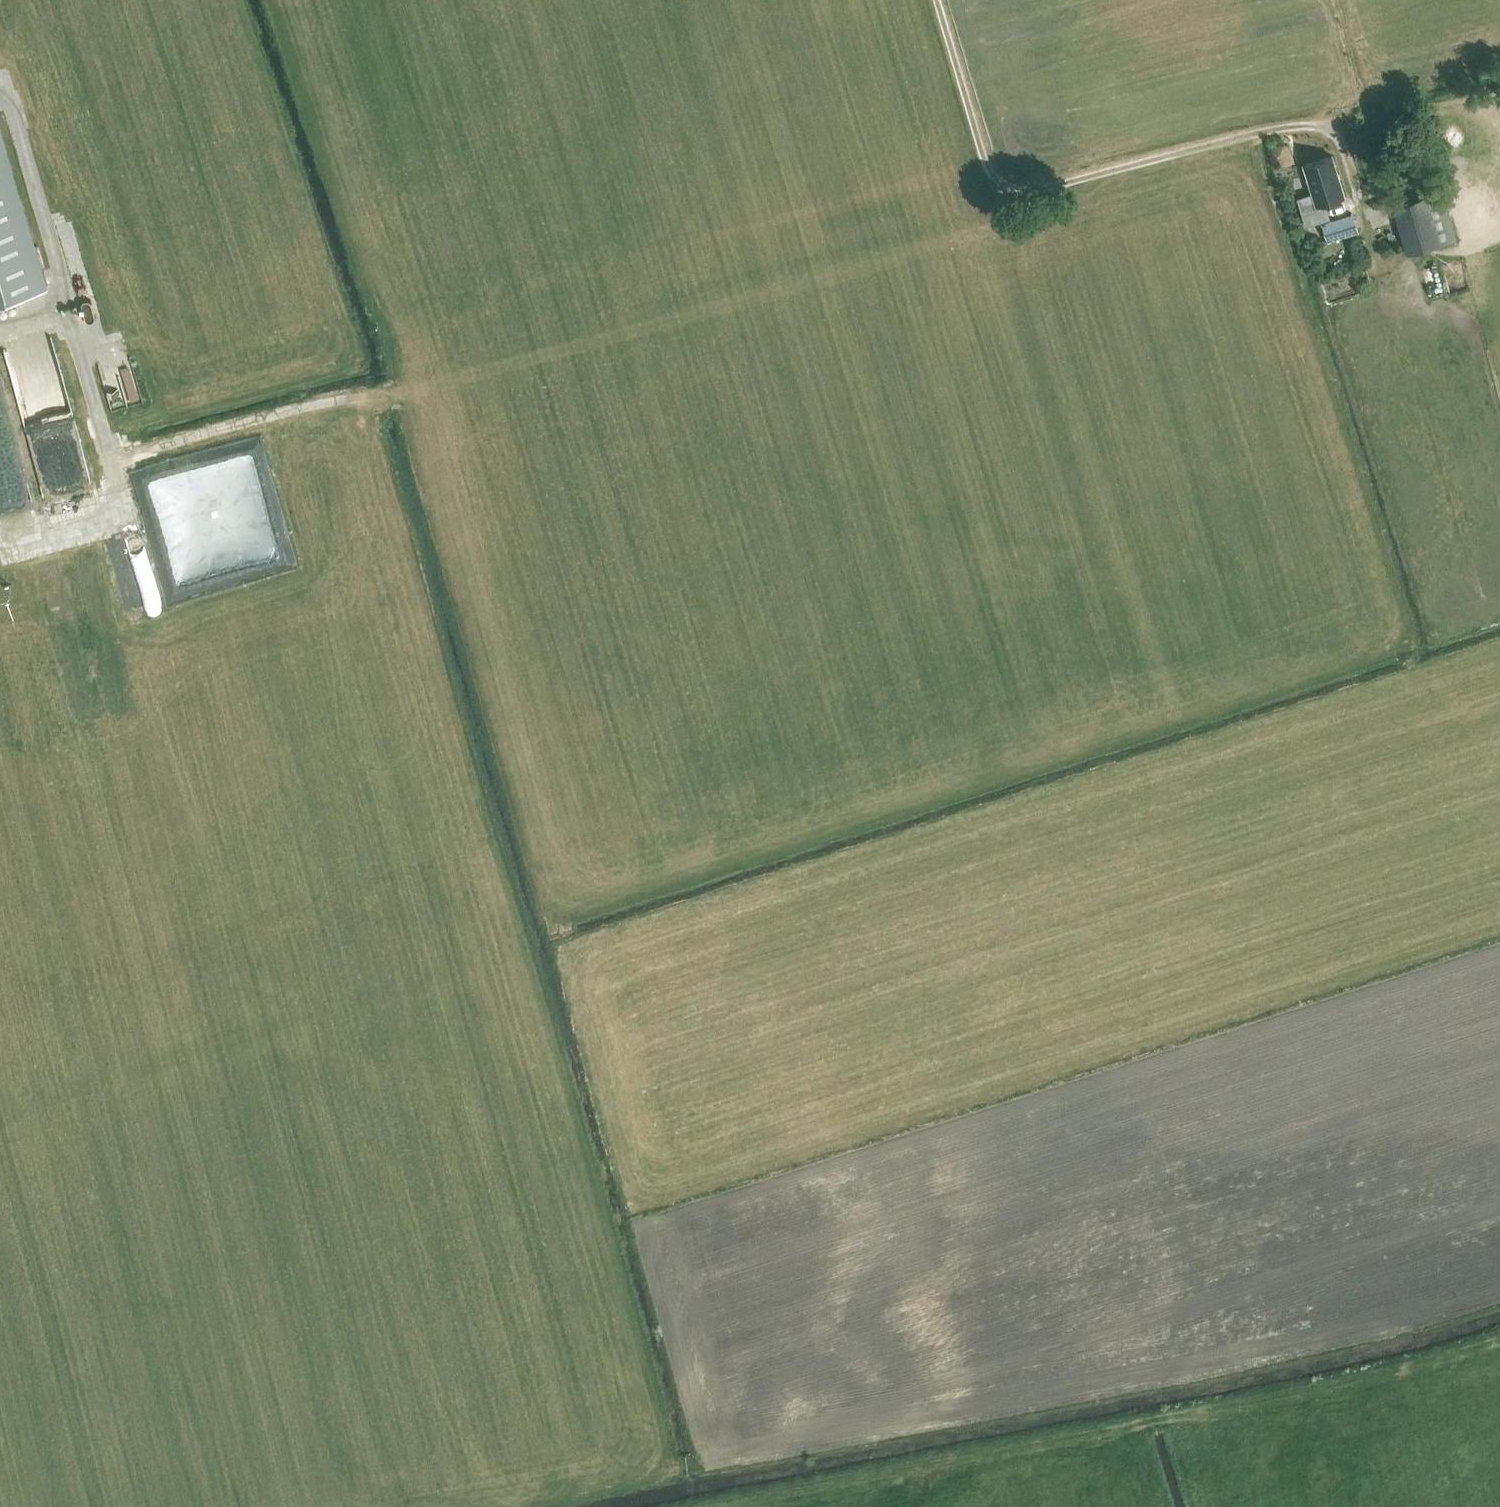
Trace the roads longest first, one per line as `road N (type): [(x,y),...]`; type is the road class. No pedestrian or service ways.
road 1 (track): [(1306,120),(1018,196),(990,174),(938,0)]

